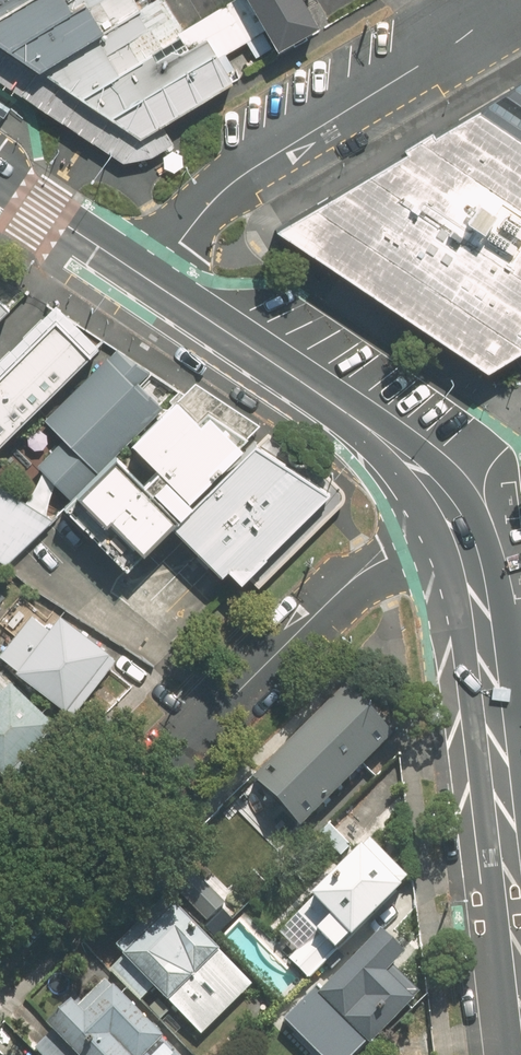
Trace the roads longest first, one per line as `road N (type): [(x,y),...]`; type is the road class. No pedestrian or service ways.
road 1 (residential): [(0,911),(381,550),(402,539),(435,493)]
road 2 (residential): [(519,0),(227,183),(185,235),(166,277)]
road 3 (secondary): [(166,277),(369,415),(435,493)]
road 4 (secondary): [(435,493),(465,562),(499,749)]
road 5 (secondary): [(499,749),(520,952)]
road 6 (secondary): [(0,164),(166,277)]

